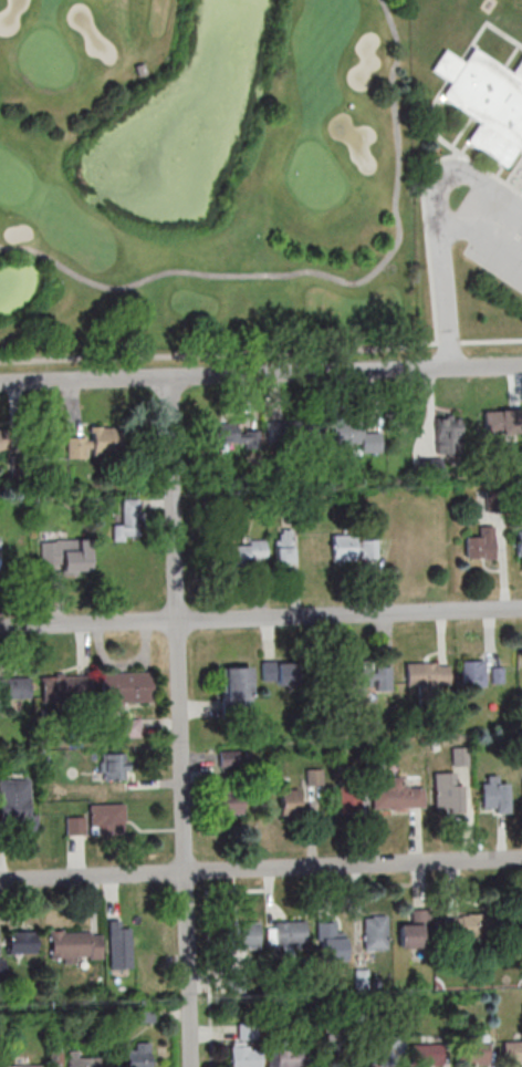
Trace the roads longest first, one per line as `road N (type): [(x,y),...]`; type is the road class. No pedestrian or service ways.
road 1 (residential): [(191,1066),(169,375)]
road 2 (residential): [(521,860),(0,880)]
road 3 (residential): [(521,362),(0,380)]
road 4 (residential): [(521,610),(0,626)]

